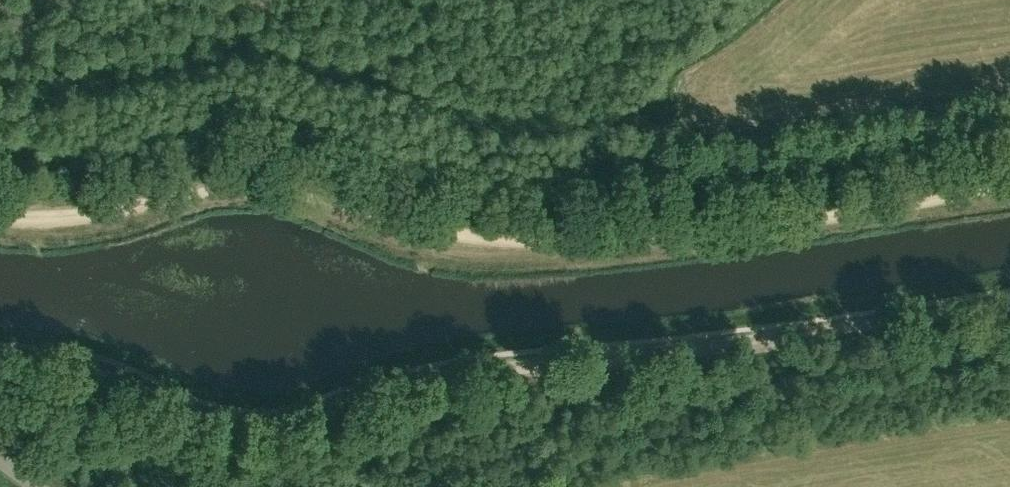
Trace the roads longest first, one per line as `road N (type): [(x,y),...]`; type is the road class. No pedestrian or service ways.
road 1 (track): [(1009,301),(481,378),(281,421),(197,414),(89,374),(0,362)]
road 2 (track): [(0,217),(255,191),(461,243),(536,248),(729,232),(1009,187)]

